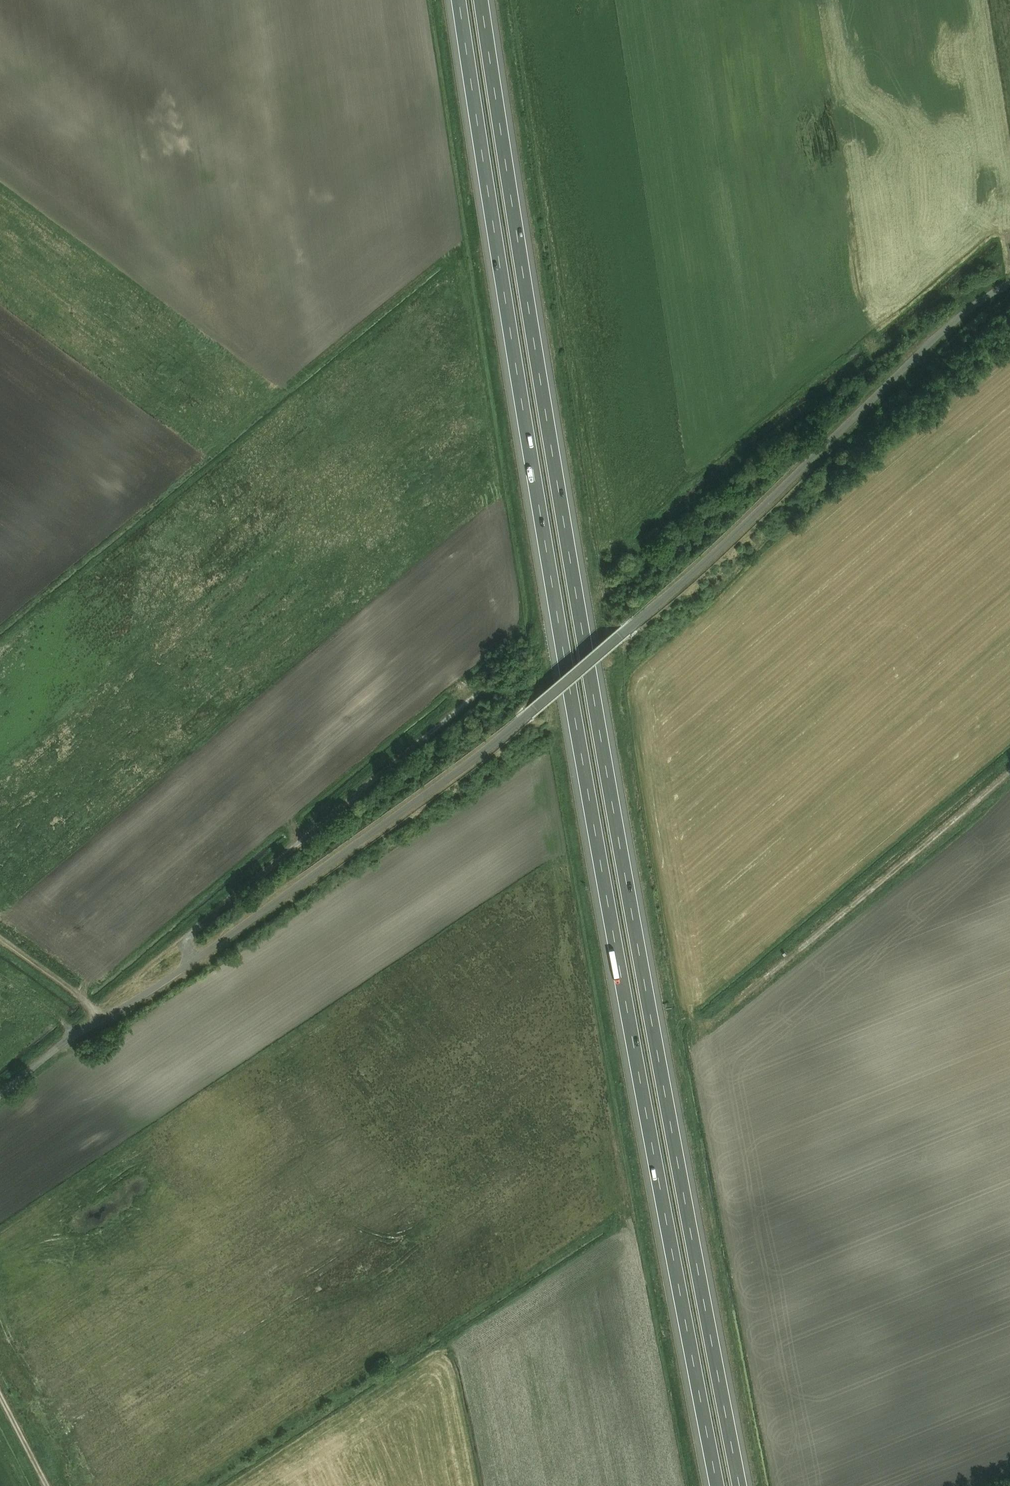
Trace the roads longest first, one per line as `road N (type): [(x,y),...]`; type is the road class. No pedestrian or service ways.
road 1 (motorway): [(740,1485),(606,768),(481,0)]
road 2 (motorway): [(459,0),(584,768),(717,1485)]
road 3 (track): [(1009,283),(967,309),(717,550),(474,758),(194,960),(72,1036),(0,1096)]
road 4 (track): [(1009,769),(718,1011)]
road 5 (track): [(100,1019),(0,945)]

